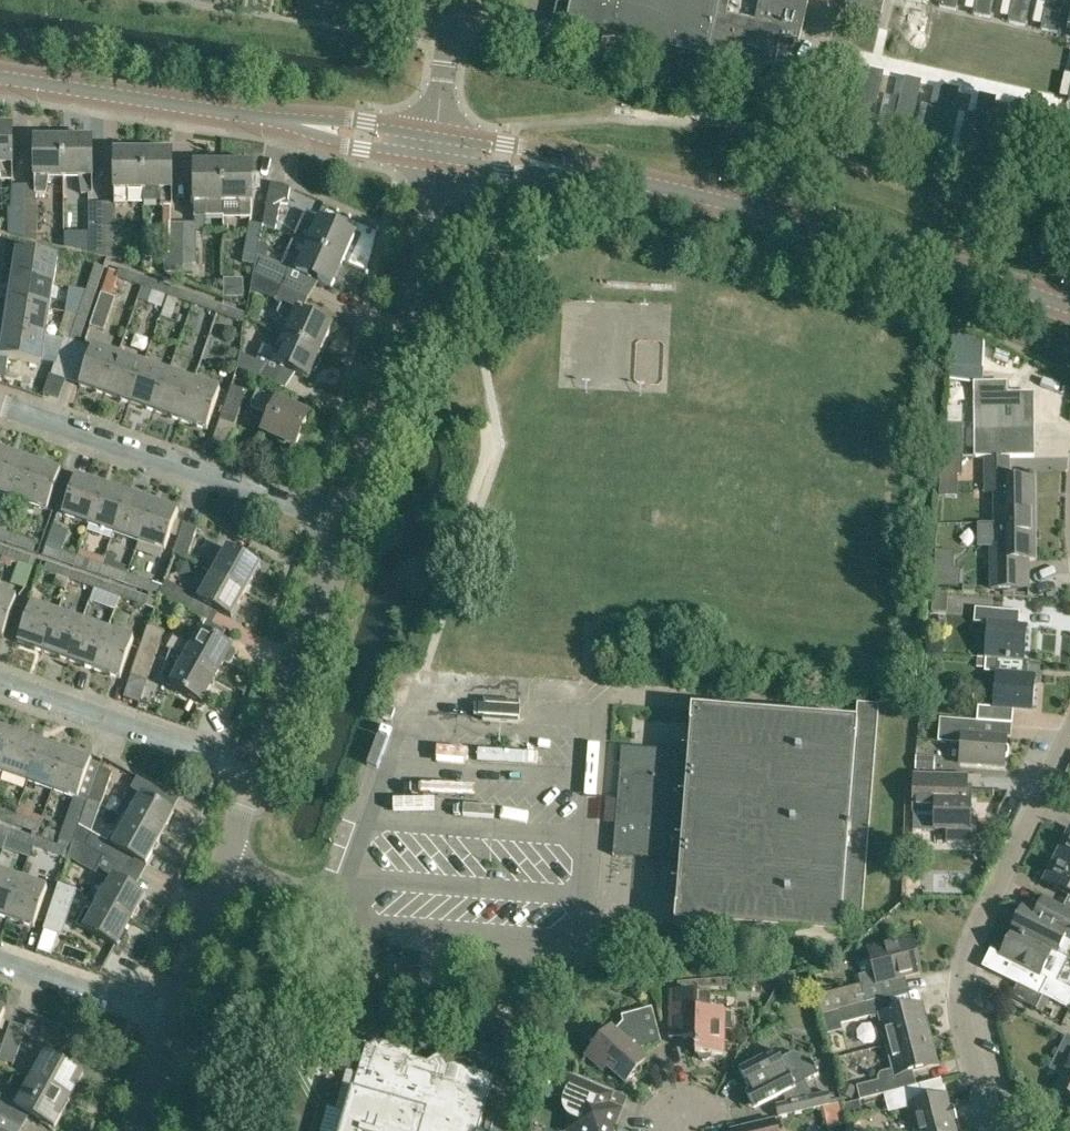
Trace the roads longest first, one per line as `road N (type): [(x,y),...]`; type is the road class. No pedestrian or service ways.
road 1 (tertiary): [(1069,311),(766,213),(433,151)]
road 2 (tertiary): [(433,151),(0,81)]
road 3 (residential): [(1069,734),(960,978),(990,1130)]
road 4 (residential): [(342,528),(401,315),(433,151)]
road 5 (residential): [(342,528),(0,409)]
road 6 (residential): [(257,775),(0,686)]
road 7 (residential): [(257,775),(342,528)]
road 8 (residential): [(170,1019),(257,775)]
road 9 (residential): [(170,1019),(0,961)]
road 10 (residential): [(433,151),(455,0)]

